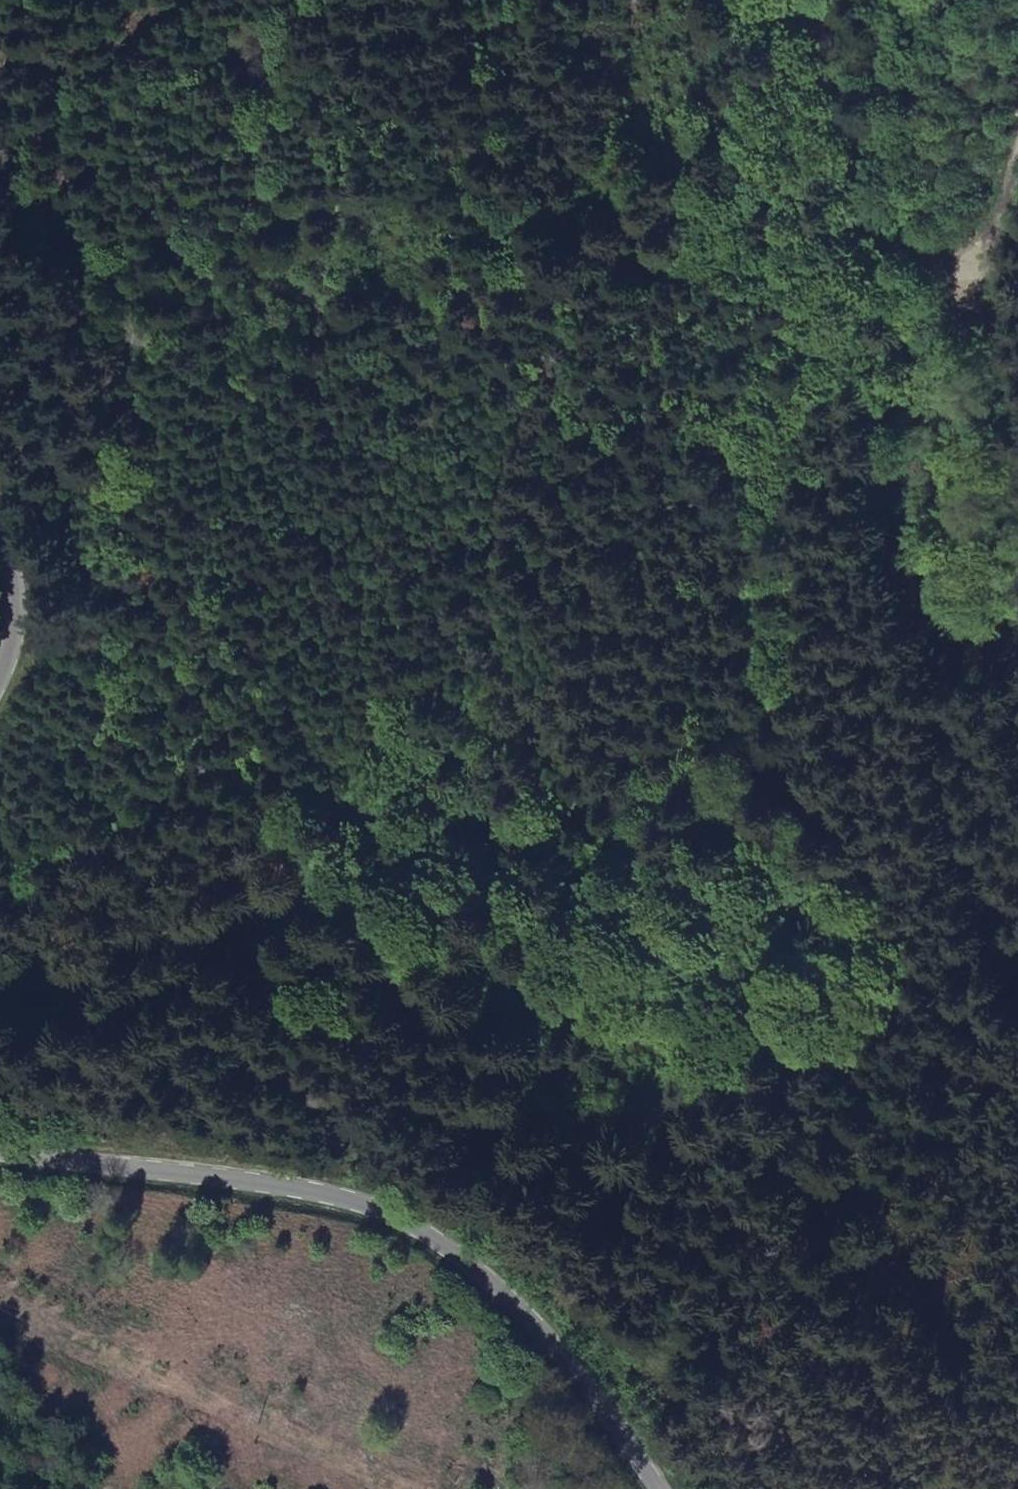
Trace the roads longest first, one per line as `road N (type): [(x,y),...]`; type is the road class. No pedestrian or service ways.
road 1 (unclassified): [(0,1150),(317,1191),(543,1328),(664,1488)]
road 2 (track): [(808,0),(820,189),(949,269),(1017,157)]
road 3 (unclassified): [(0,509),(15,580),(12,649),(0,674)]

